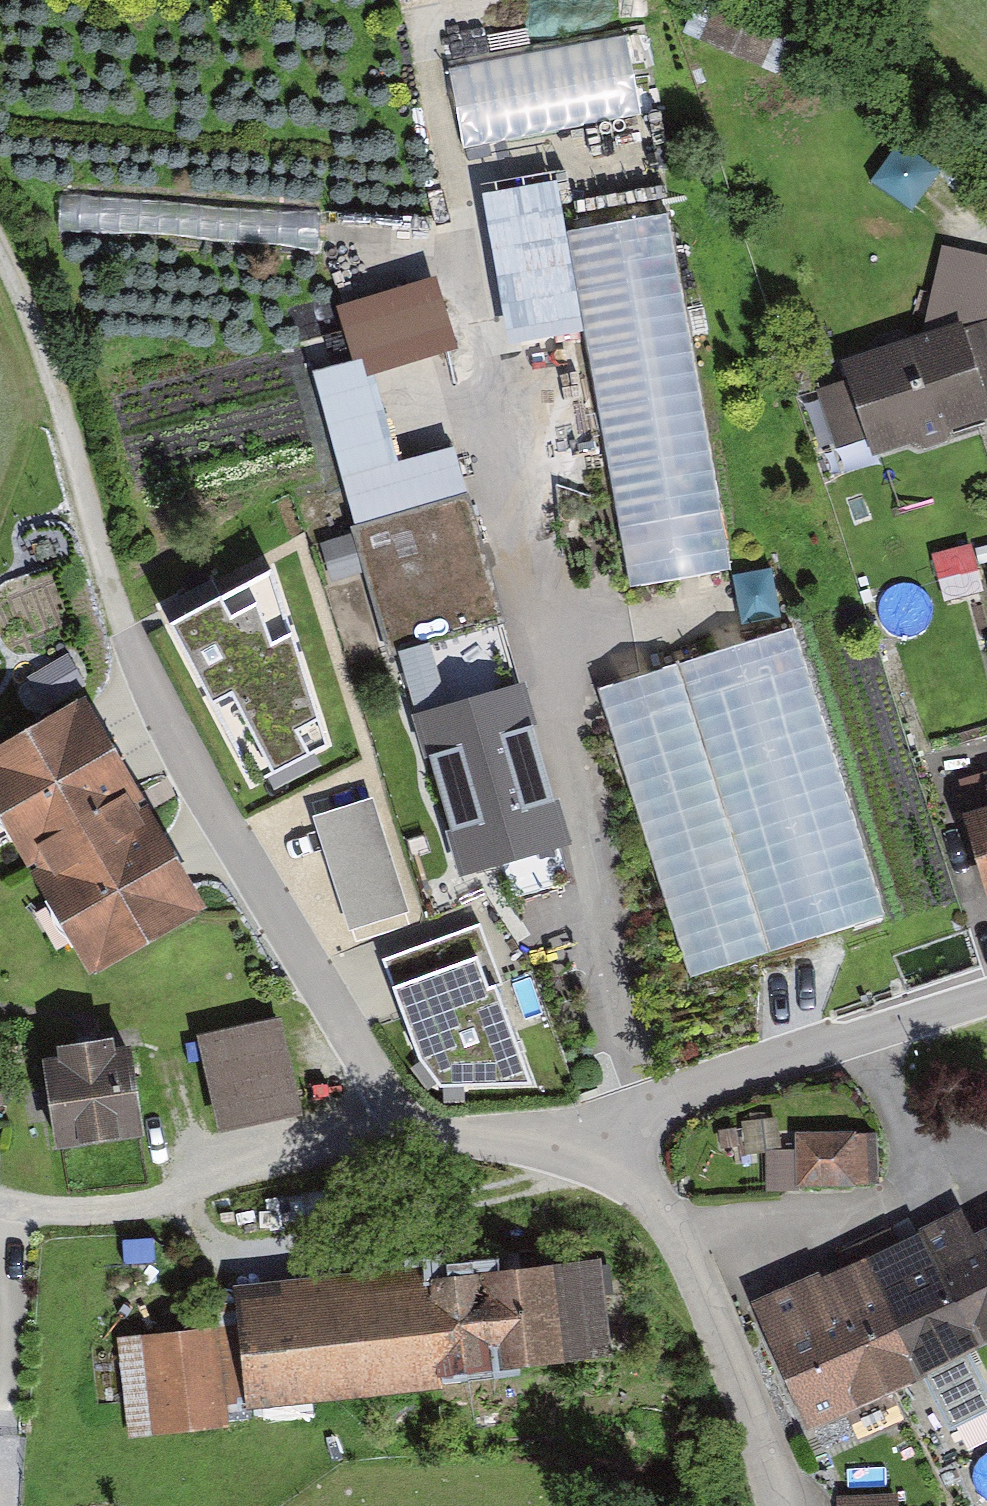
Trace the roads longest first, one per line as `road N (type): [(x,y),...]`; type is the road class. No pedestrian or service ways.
road 1 (track): [(420,0),(474,326),(458,368),(585,845),(642,1116)]
road 2 (residential): [(134,659),(250,874),(410,1134)]
road 3 (track): [(0,246),(66,417),(134,659)]
road 4 (residential): [(986,998),(642,1116),(596,1149)]
road 5 (residential): [(410,1134),(132,1206),(58,1211),(0,1201)]
road 6 (residential): [(596,1149),(658,1206),(775,1505)]
road 7 (residential): [(410,1134),(596,1149)]

